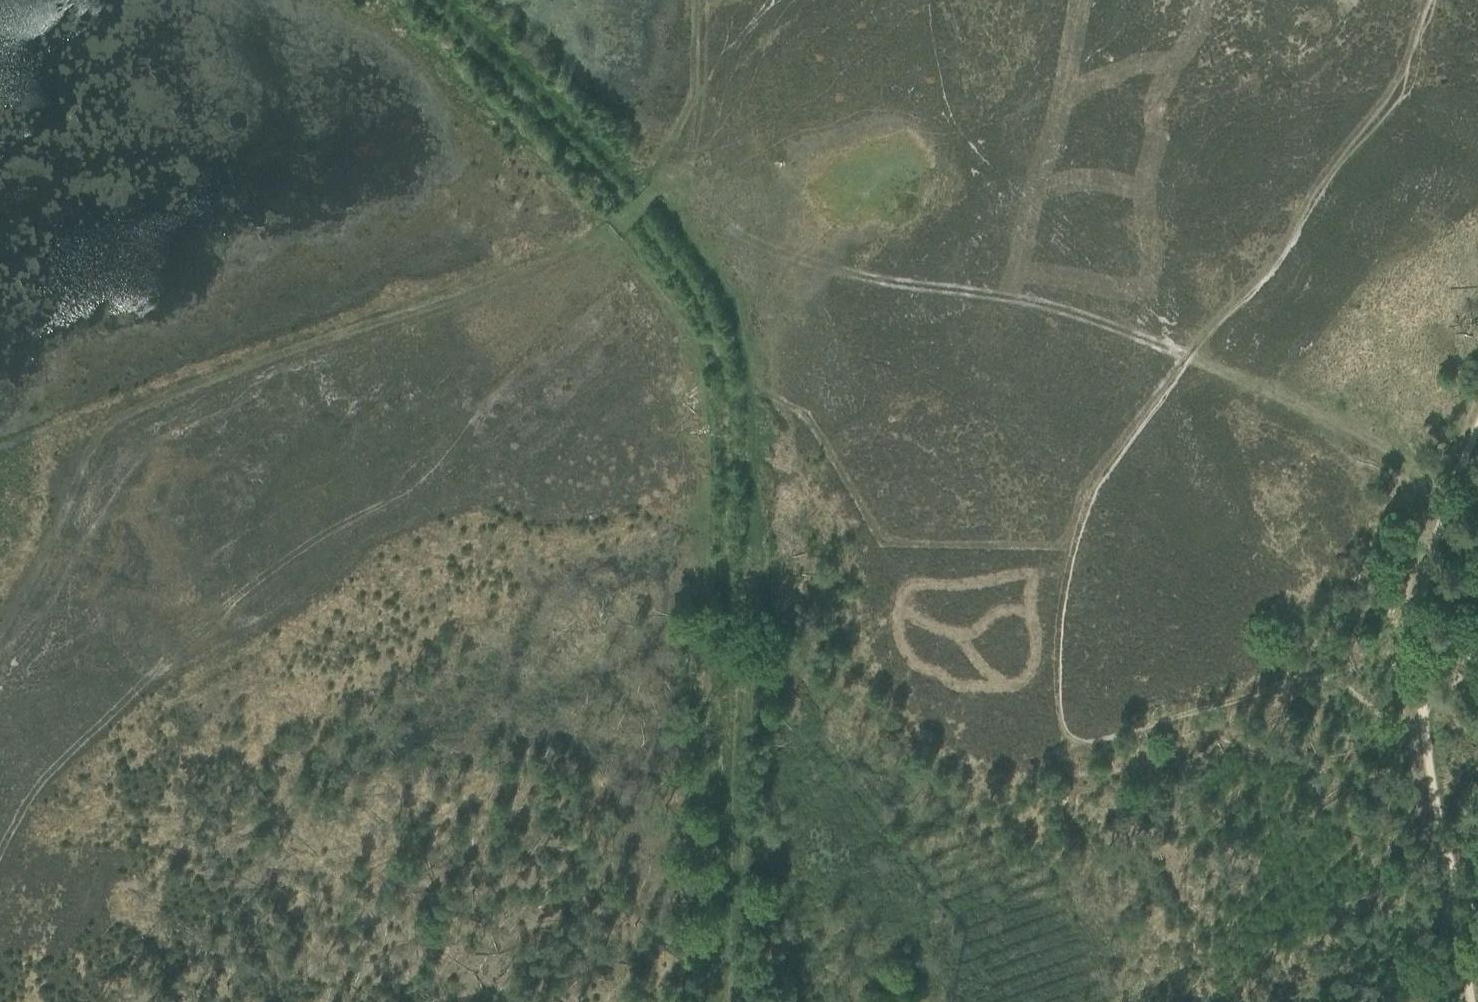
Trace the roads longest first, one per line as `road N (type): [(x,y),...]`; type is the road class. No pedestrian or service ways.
road 1 (track): [(1477,363),(1418,505),(1404,660)]
road 2 (track): [(1418,728),(1446,844),(1460,951)]

